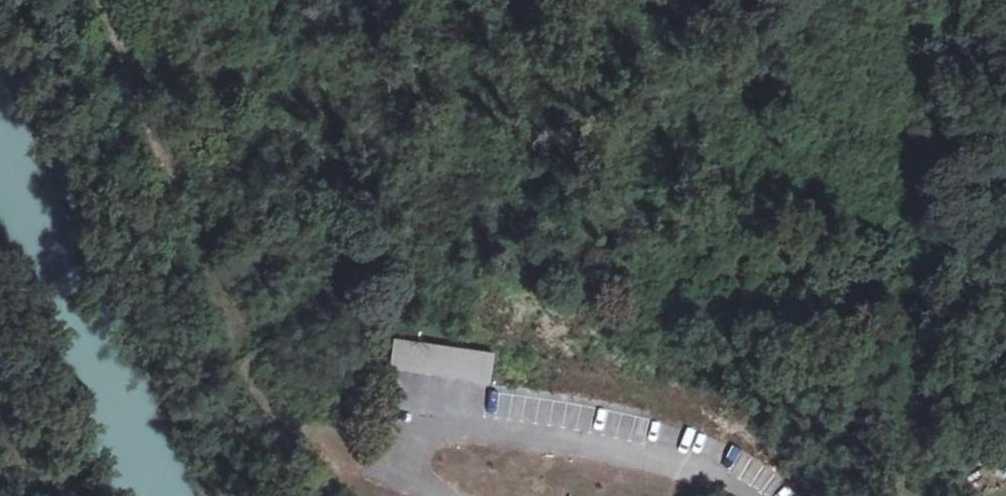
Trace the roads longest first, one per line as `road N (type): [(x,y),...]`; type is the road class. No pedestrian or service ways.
road 1 (track): [(101,0),(271,406),(350,471),(385,482),(414,455)]

